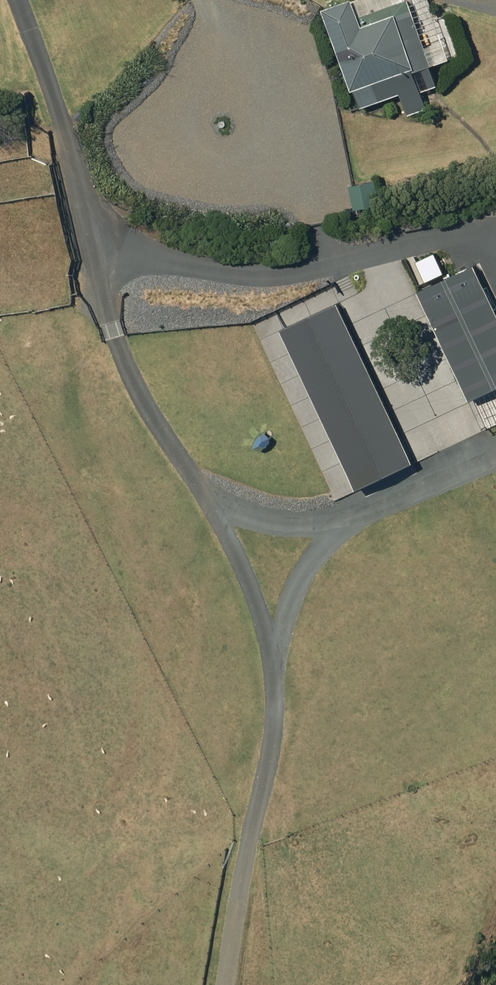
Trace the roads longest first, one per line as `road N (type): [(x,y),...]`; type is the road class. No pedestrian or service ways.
road 1 (track): [(62,128),(97,247),(118,397),(227,532),(273,679),(273,730),(224,984)]
road 2 (track): [(97,247),(270,277),(453,240),(495,239)]
road 3 (track): [(495,458),(326,525),(263,514),(187,482)]
road 4 (track): [(273,679),(291,602),(316,559),(371,507)]
road 5 (residential): [(17,0),(62,128)]

